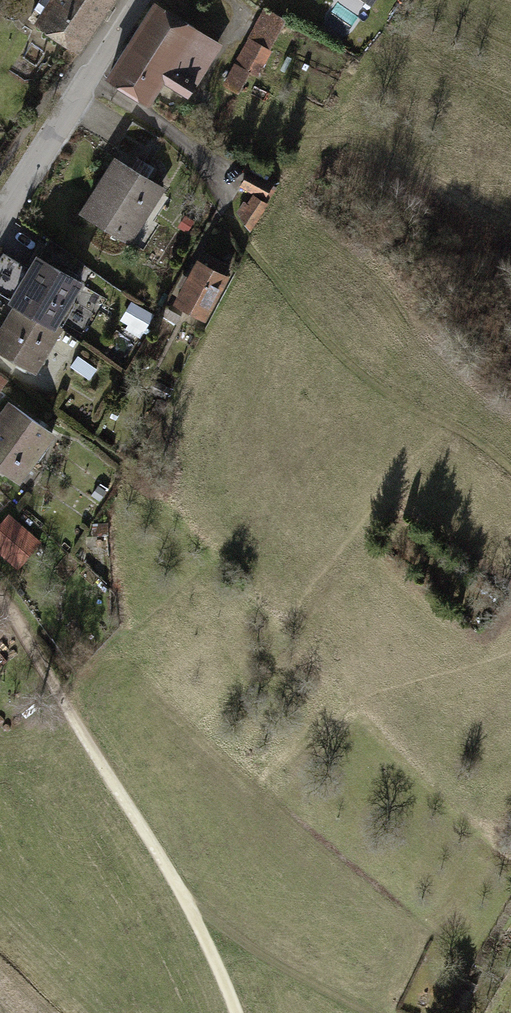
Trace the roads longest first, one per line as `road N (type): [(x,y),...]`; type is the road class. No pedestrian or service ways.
road 1 (track): [(179,148),(343,367),(452,421),(510,474)]
road 2 (track): [(0,608),(179,882),(241,1012)]
road 3 (track): [(179,882),(410,1012)]
road 4 (residential): [(88,88),(0,229)]

